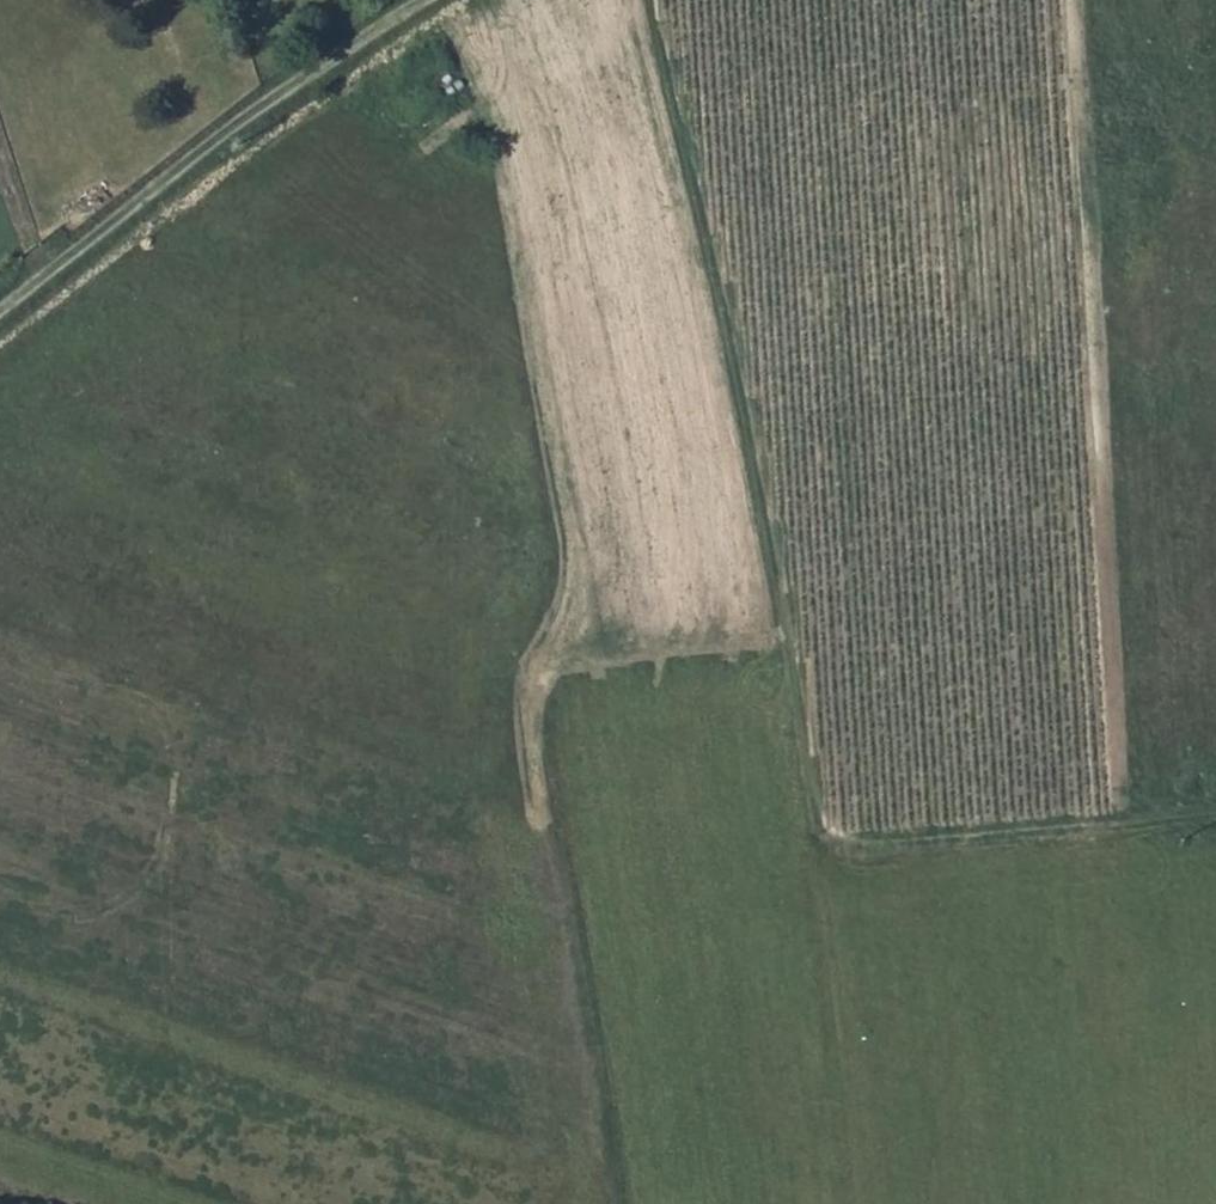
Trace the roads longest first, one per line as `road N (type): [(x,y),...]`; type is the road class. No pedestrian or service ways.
road 1 (track): [(621,1203),(533,682),(592,524),(561,410),(514,130),(452,0)]
road 2 (track): [(0,311),(223,132),(421,0)]
road 3 (track): [(1215,812),(841,847)]

